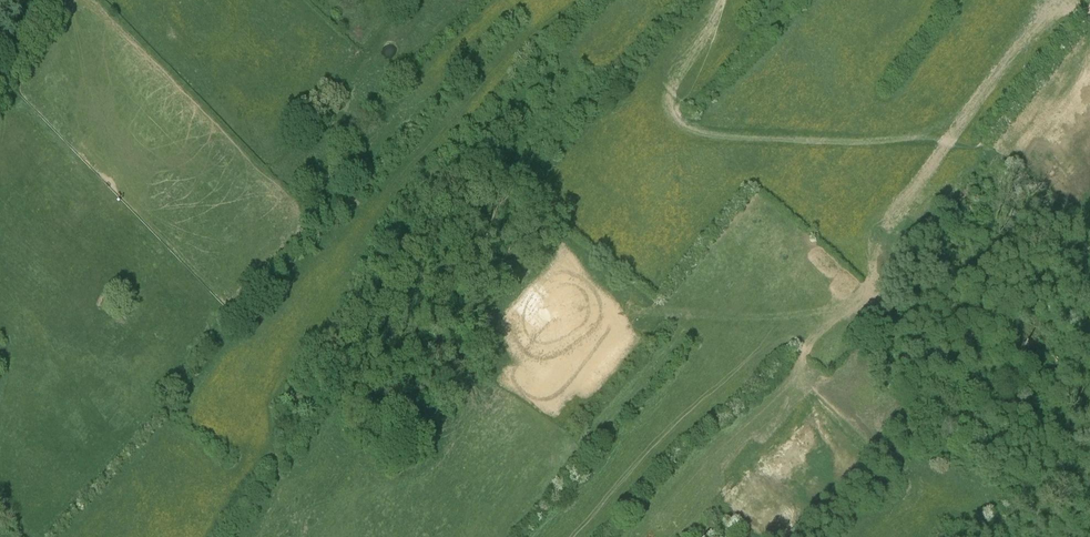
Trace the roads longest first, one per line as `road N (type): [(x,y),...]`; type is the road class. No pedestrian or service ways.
road 1 (track): [(982,142),(1089,10)]

